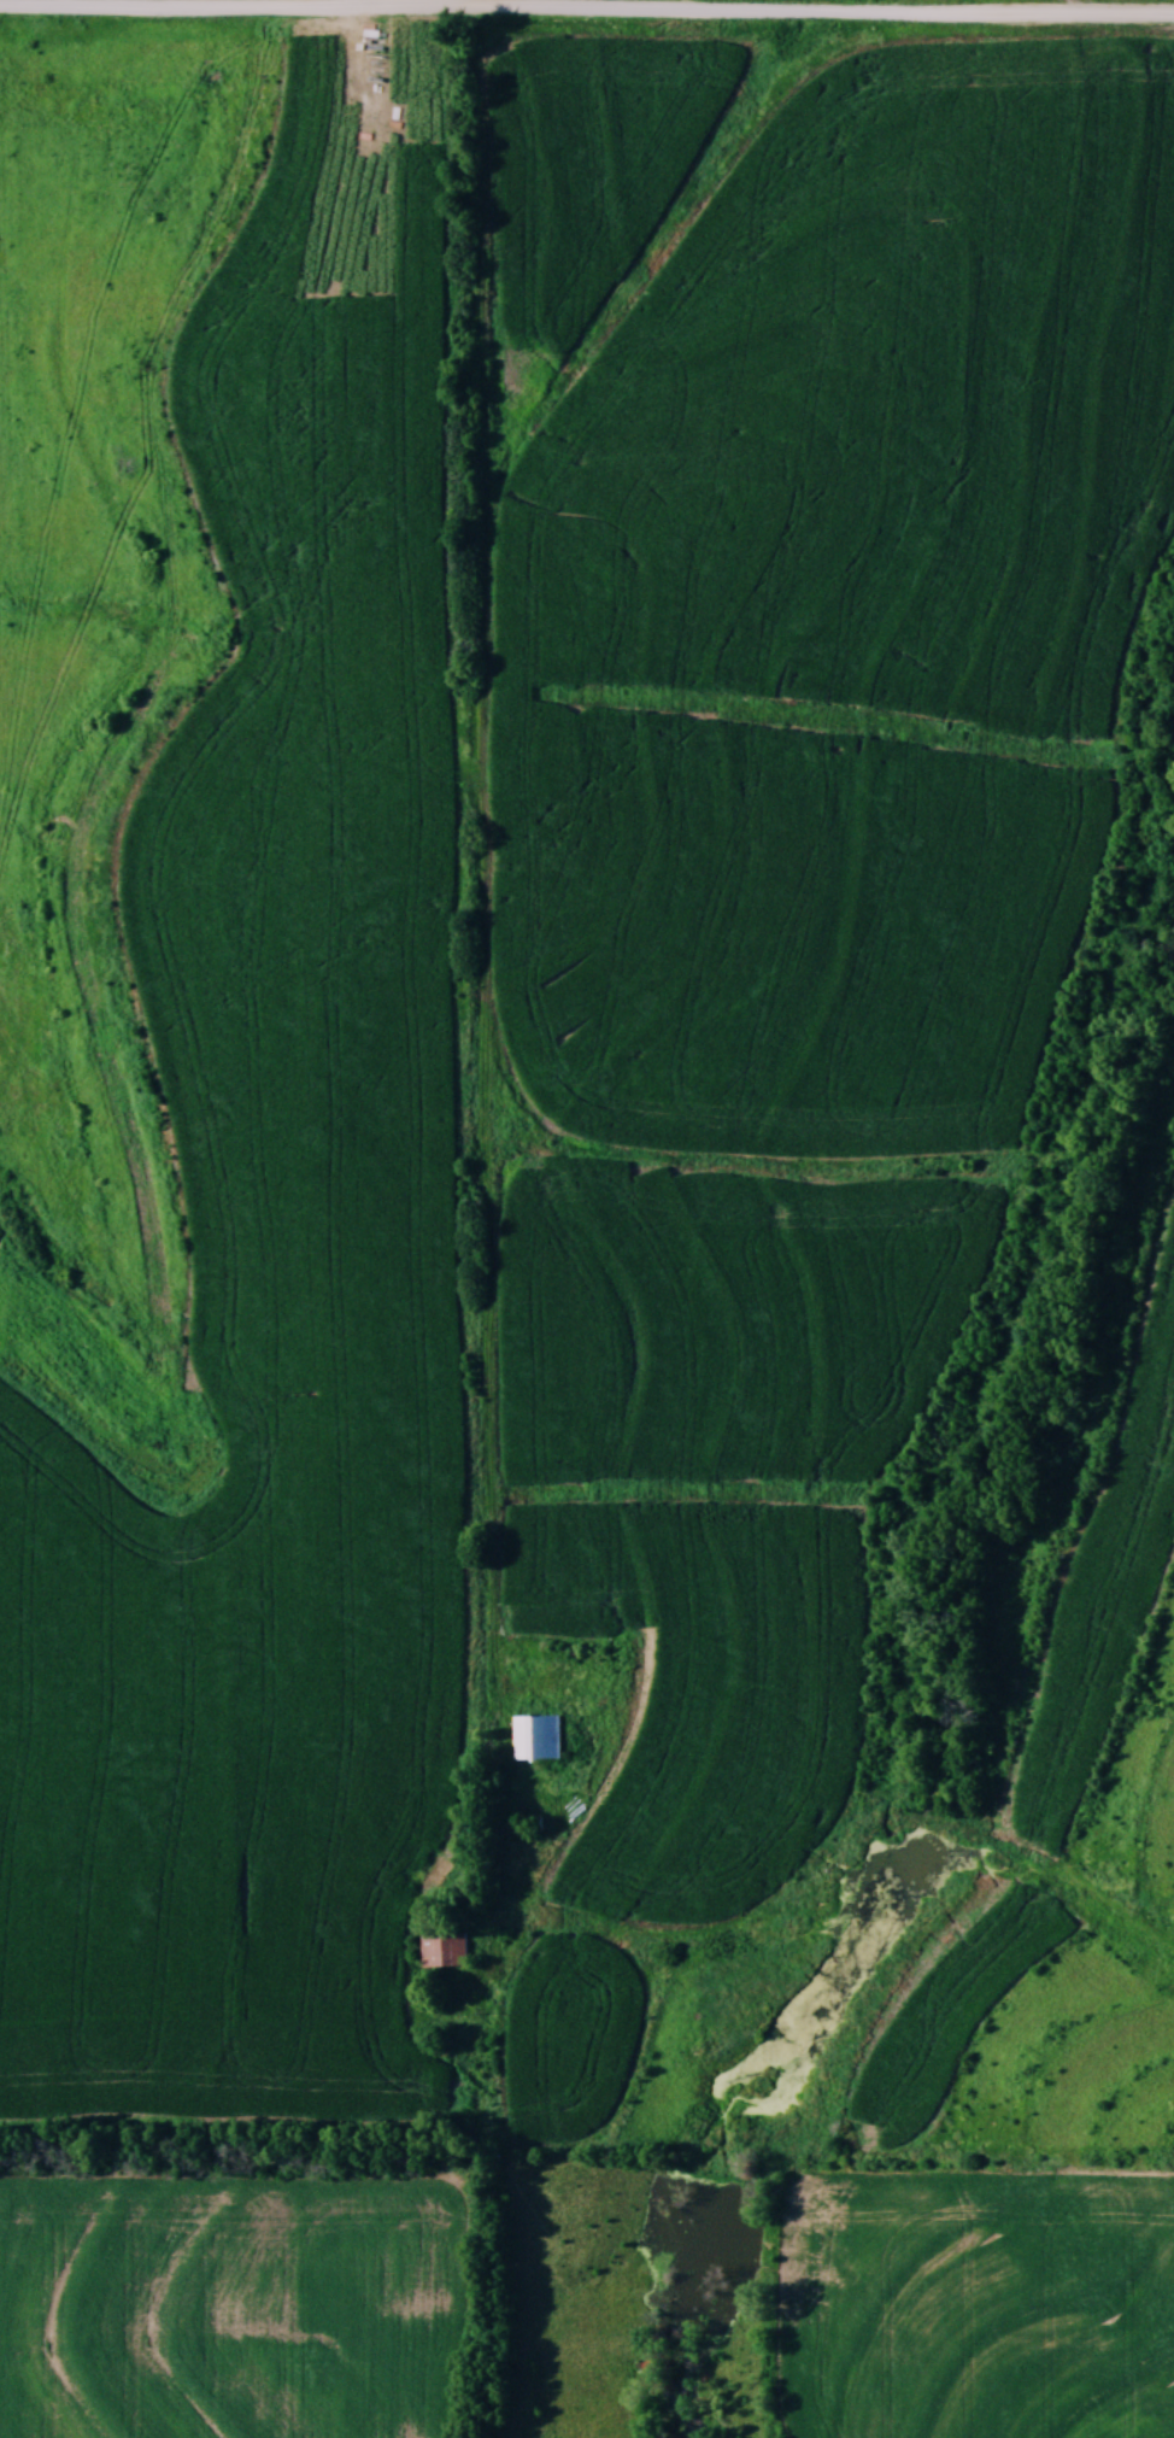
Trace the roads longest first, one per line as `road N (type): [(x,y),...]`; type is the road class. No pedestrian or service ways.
road 1 (residential): [(1173,18),(0,7)]

